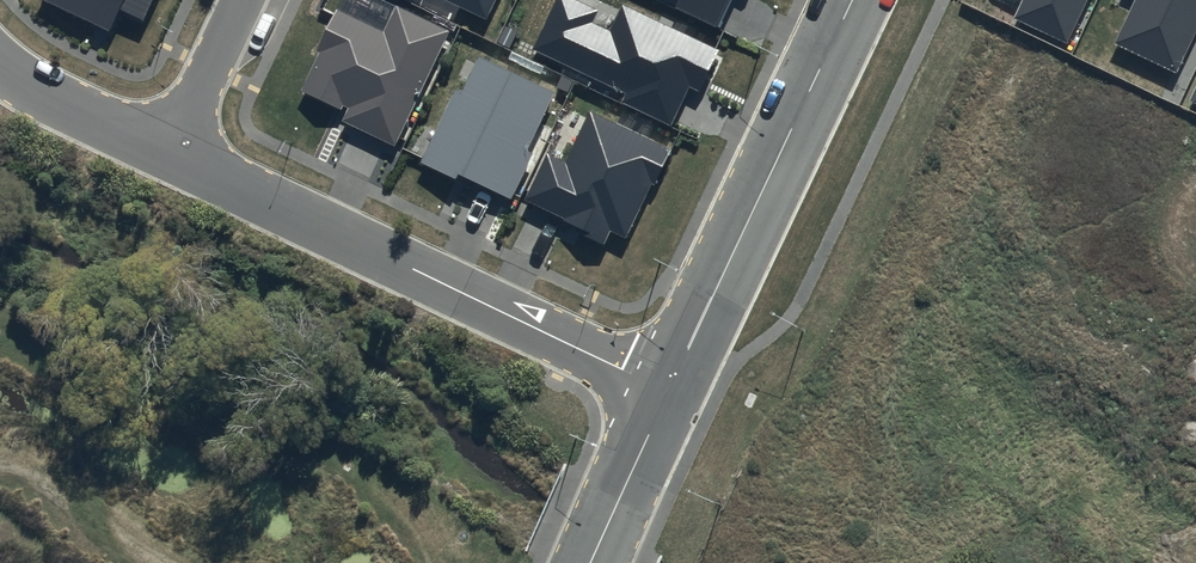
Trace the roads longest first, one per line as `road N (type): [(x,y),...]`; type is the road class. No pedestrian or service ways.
road 1 (residential): [(169,153),(668,393)]
road 2 (tertiary): [(853,0),(668,393)]
road 3 (residential): [(0,65),(35,92),(169,153)]
road 4 (tertiary): [(668,393),(592,562)]
road 5 (residential): [(169,153),(242,0)]

